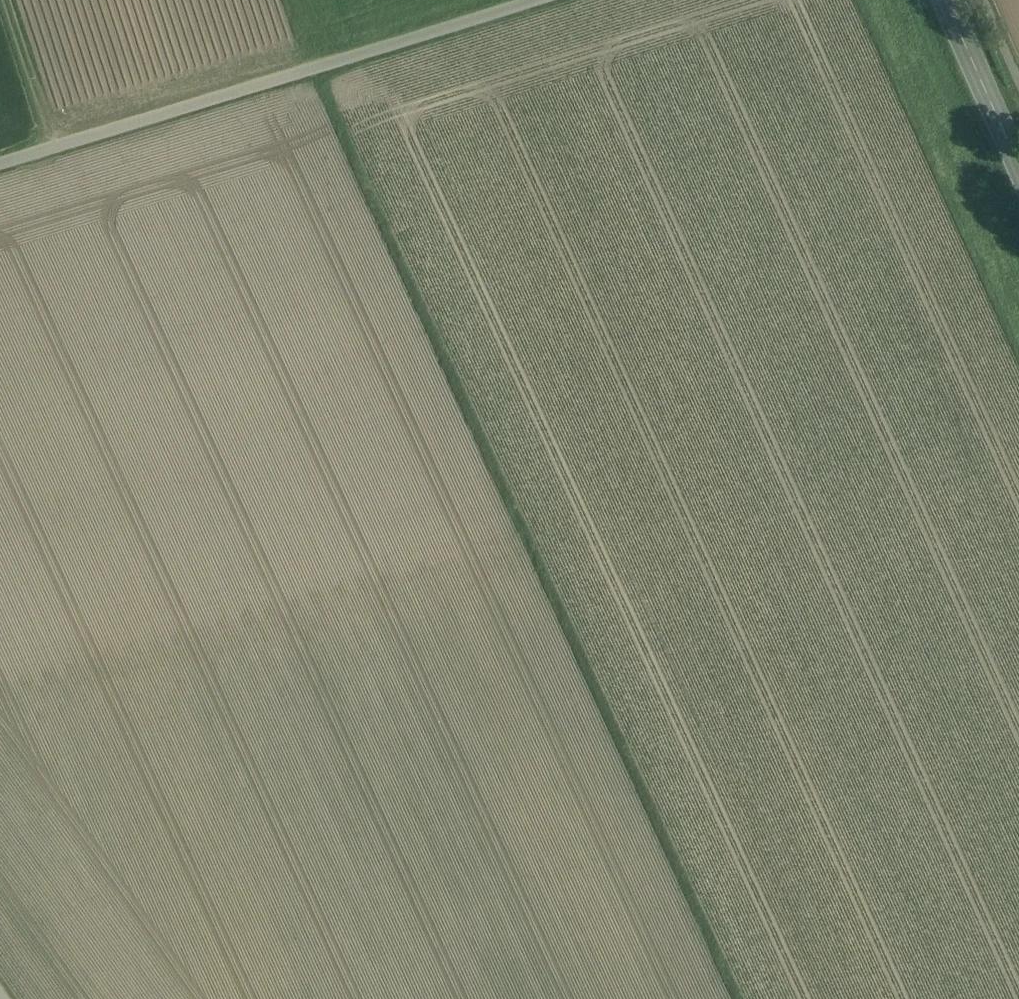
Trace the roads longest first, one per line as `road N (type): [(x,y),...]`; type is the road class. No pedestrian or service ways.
road 1 (unclassified): [(532,0),(0,165)]
road 2 (secondary): [(945,0),(1018,166)]

